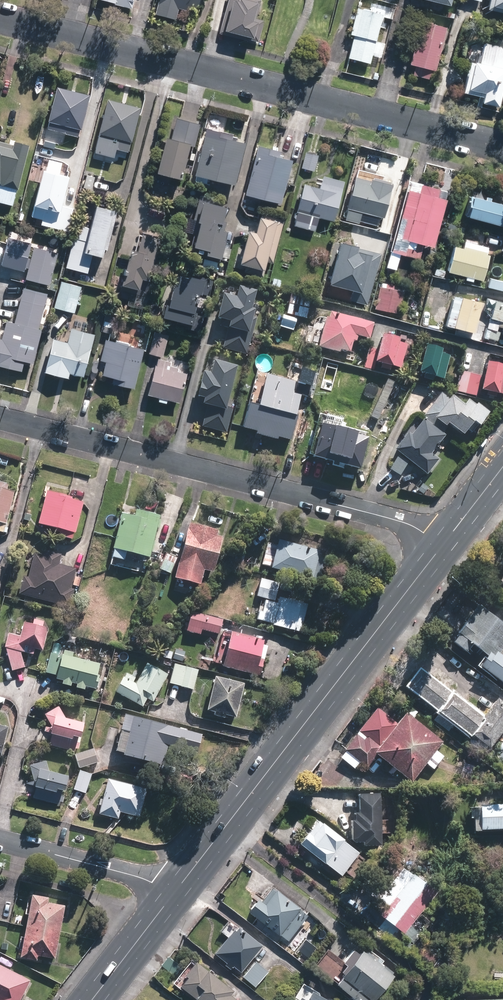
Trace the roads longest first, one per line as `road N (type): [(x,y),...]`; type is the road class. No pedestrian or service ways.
road 1 (residential): [(0,18),(502,147)]
road 2 (residential): [(0,419),(401,521),(442,545)]
road 3 (primary): [(175,891),(442,545)]
road 4 (residential): [(0,839),(175,891)]
road 5 (primary): [(93,999),(175,891)]

